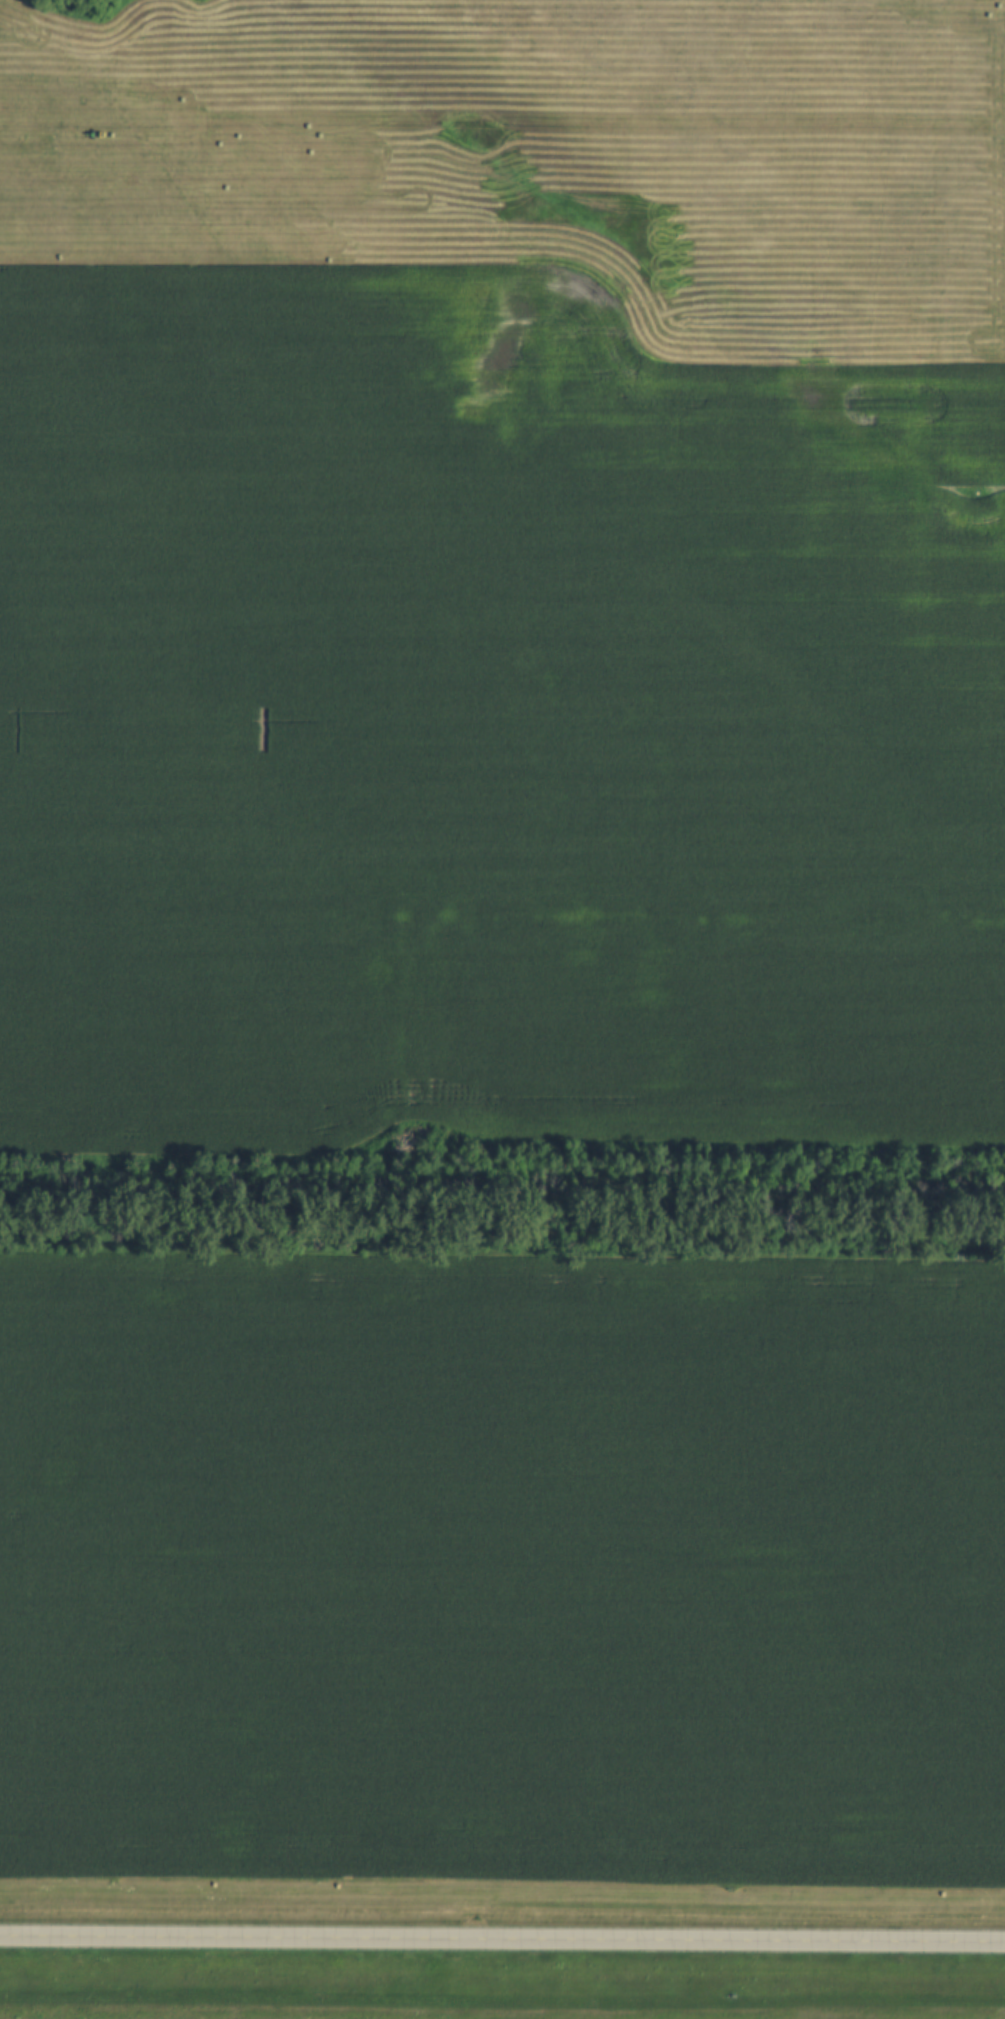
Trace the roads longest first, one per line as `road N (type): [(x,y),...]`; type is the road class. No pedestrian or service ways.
road 1 (secondary): [(1004,1944),(0,1938)]

